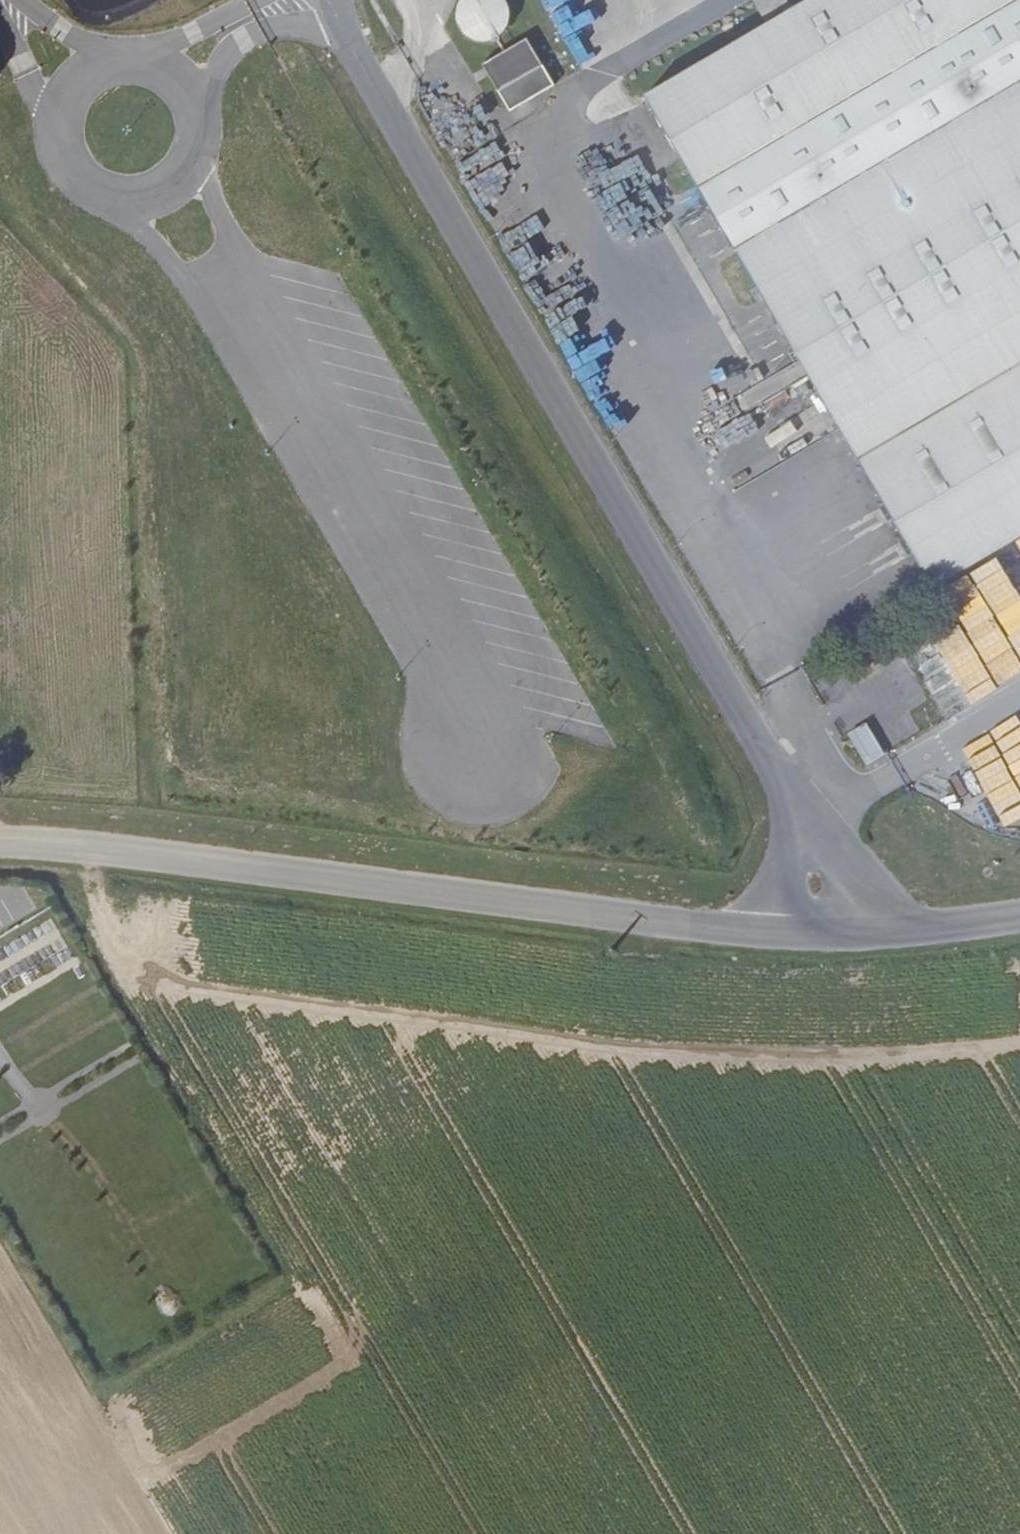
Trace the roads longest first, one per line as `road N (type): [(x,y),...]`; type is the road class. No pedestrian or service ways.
road 1 (tertiary): [(1019,916),(912,931),(655,928),(0,845)]

